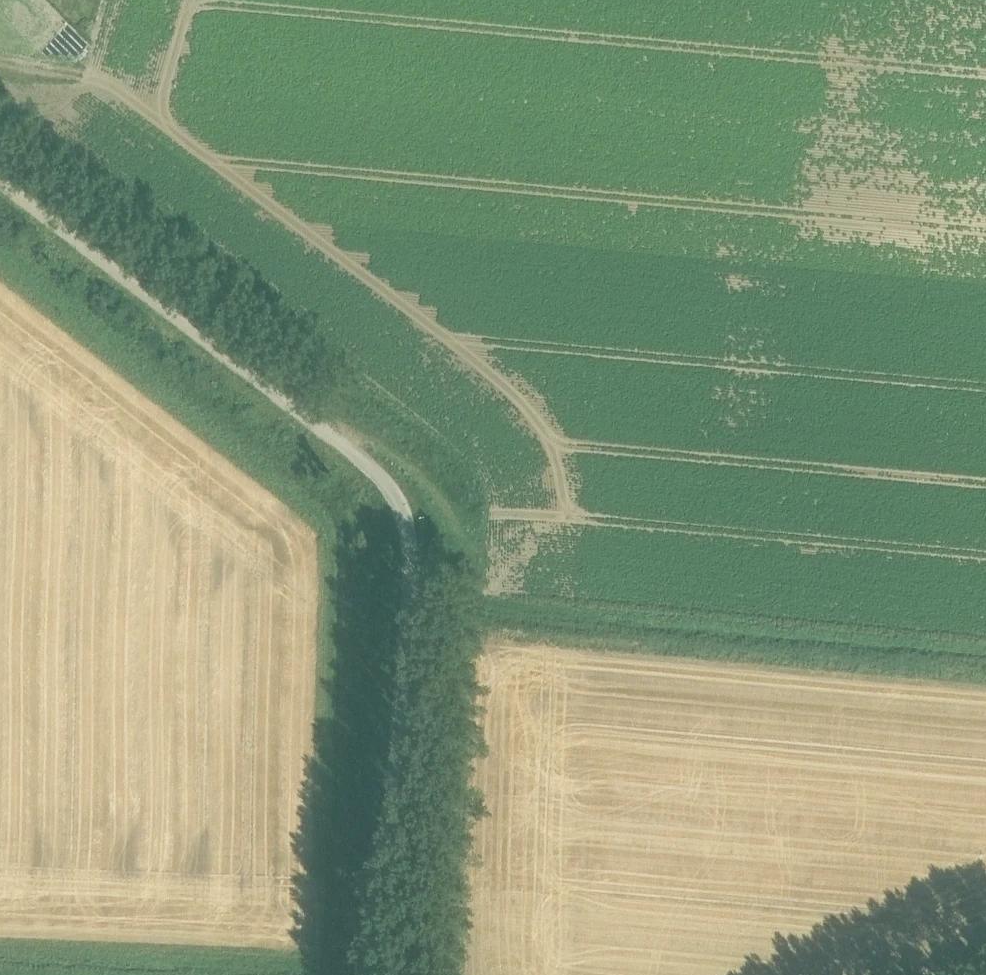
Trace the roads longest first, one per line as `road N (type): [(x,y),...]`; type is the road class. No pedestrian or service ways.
road 1 (unclassified): [(366,974),(410,572),(401,504),(388,484),(0,180)]

